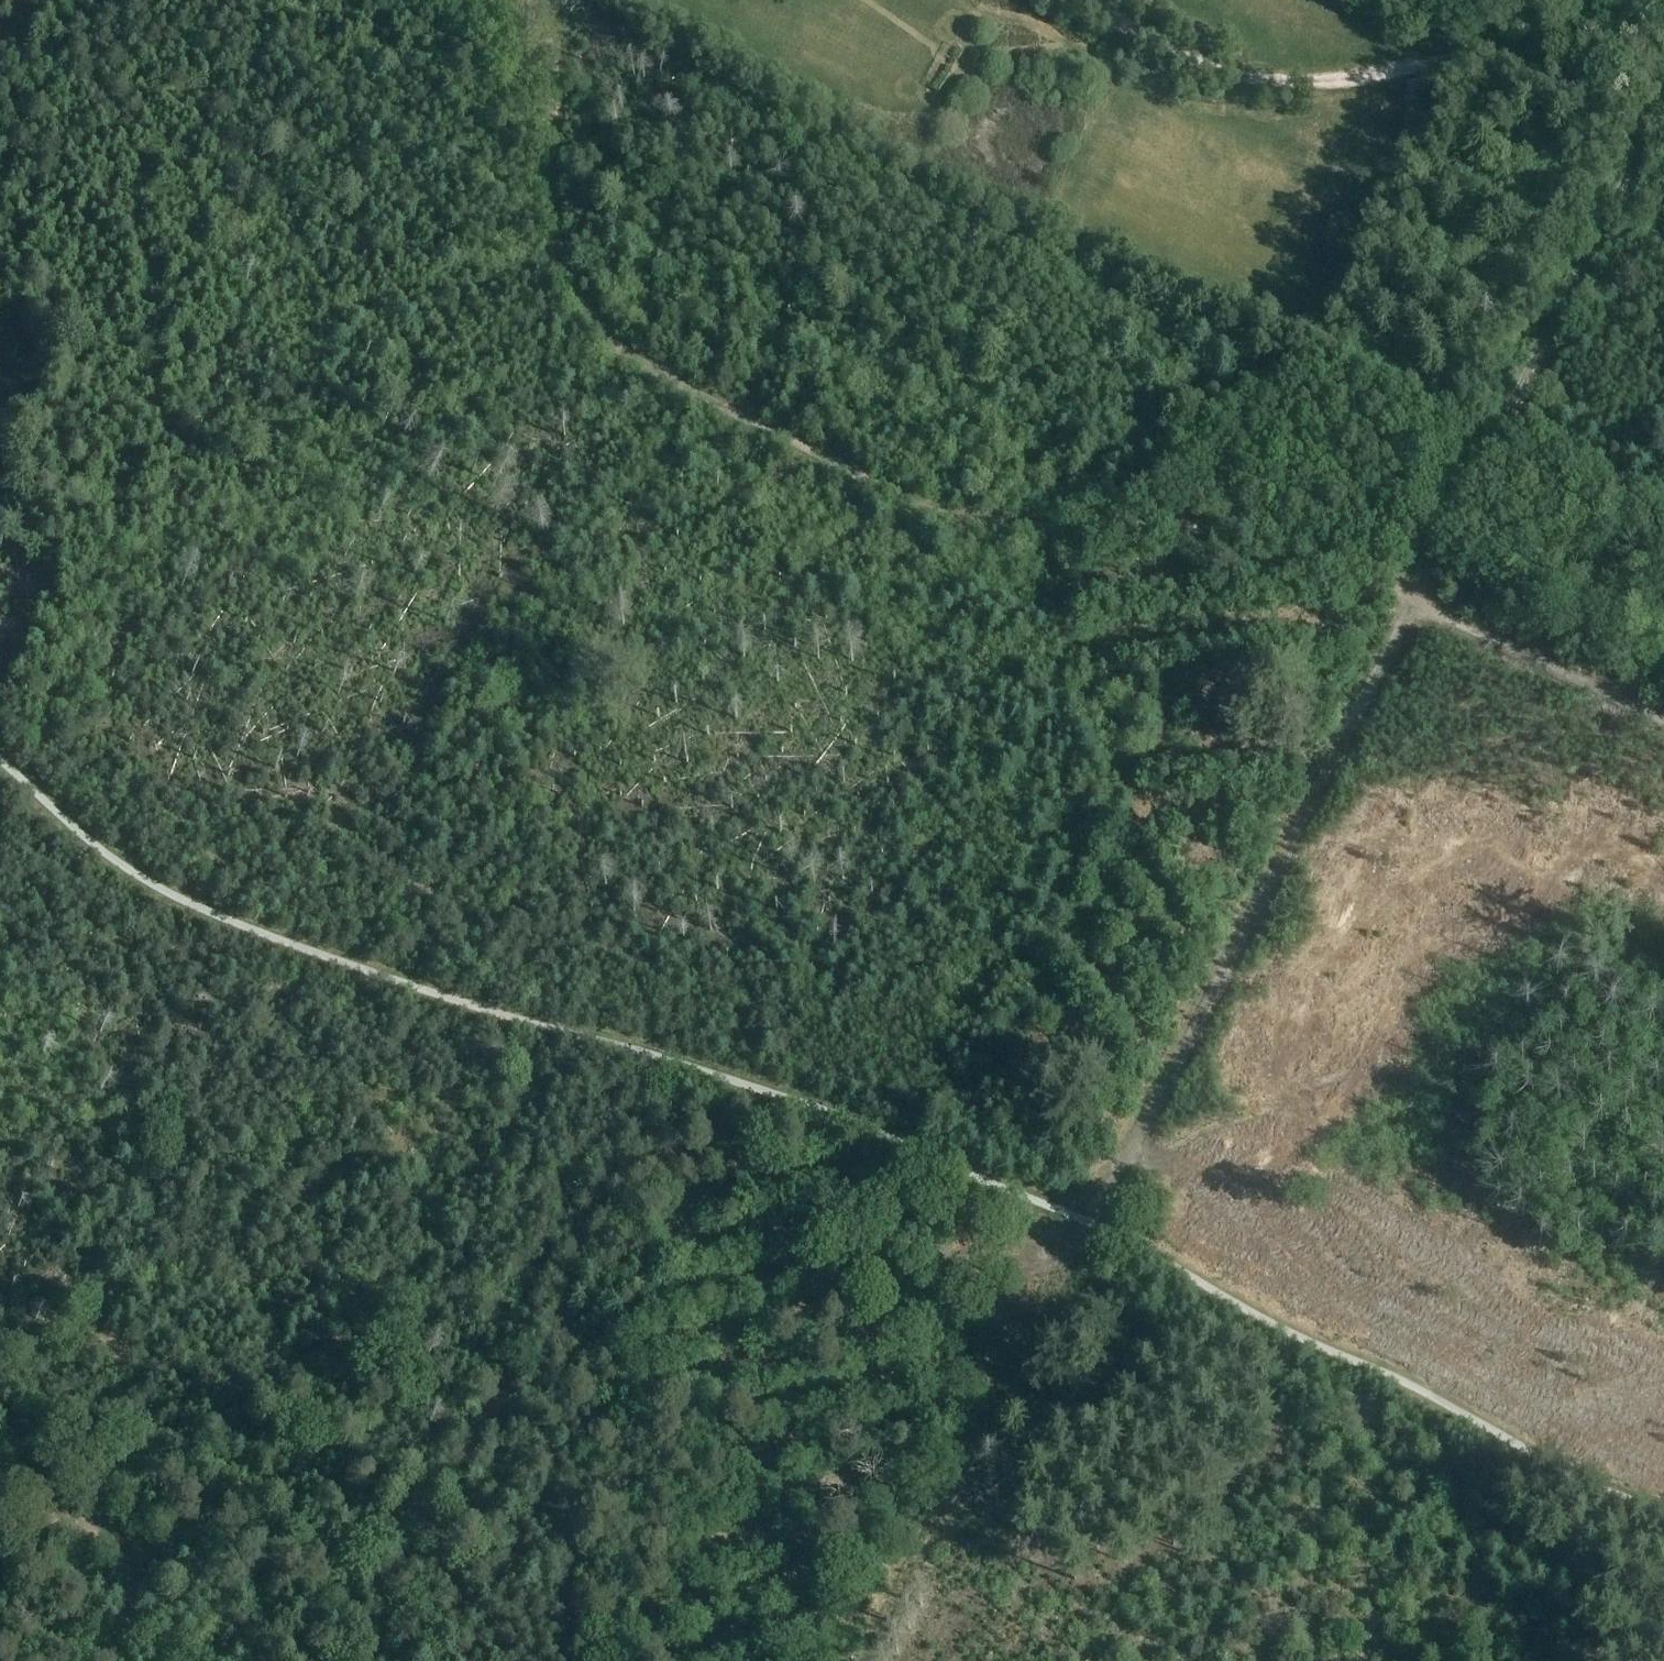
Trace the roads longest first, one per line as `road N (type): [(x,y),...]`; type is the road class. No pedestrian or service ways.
road 1 (track): [(1416,597),(1250,528),(971,518),(925,507),(644,367),(594,330),(568,283),(558,236),(558,114),(528,0)]
road 2 (track): [(1416,597),(1091,1223)]
road 3 (track): [(1091,1223),(860,1660)]
road 4 (track): [(1663,725),(1416,597)]

